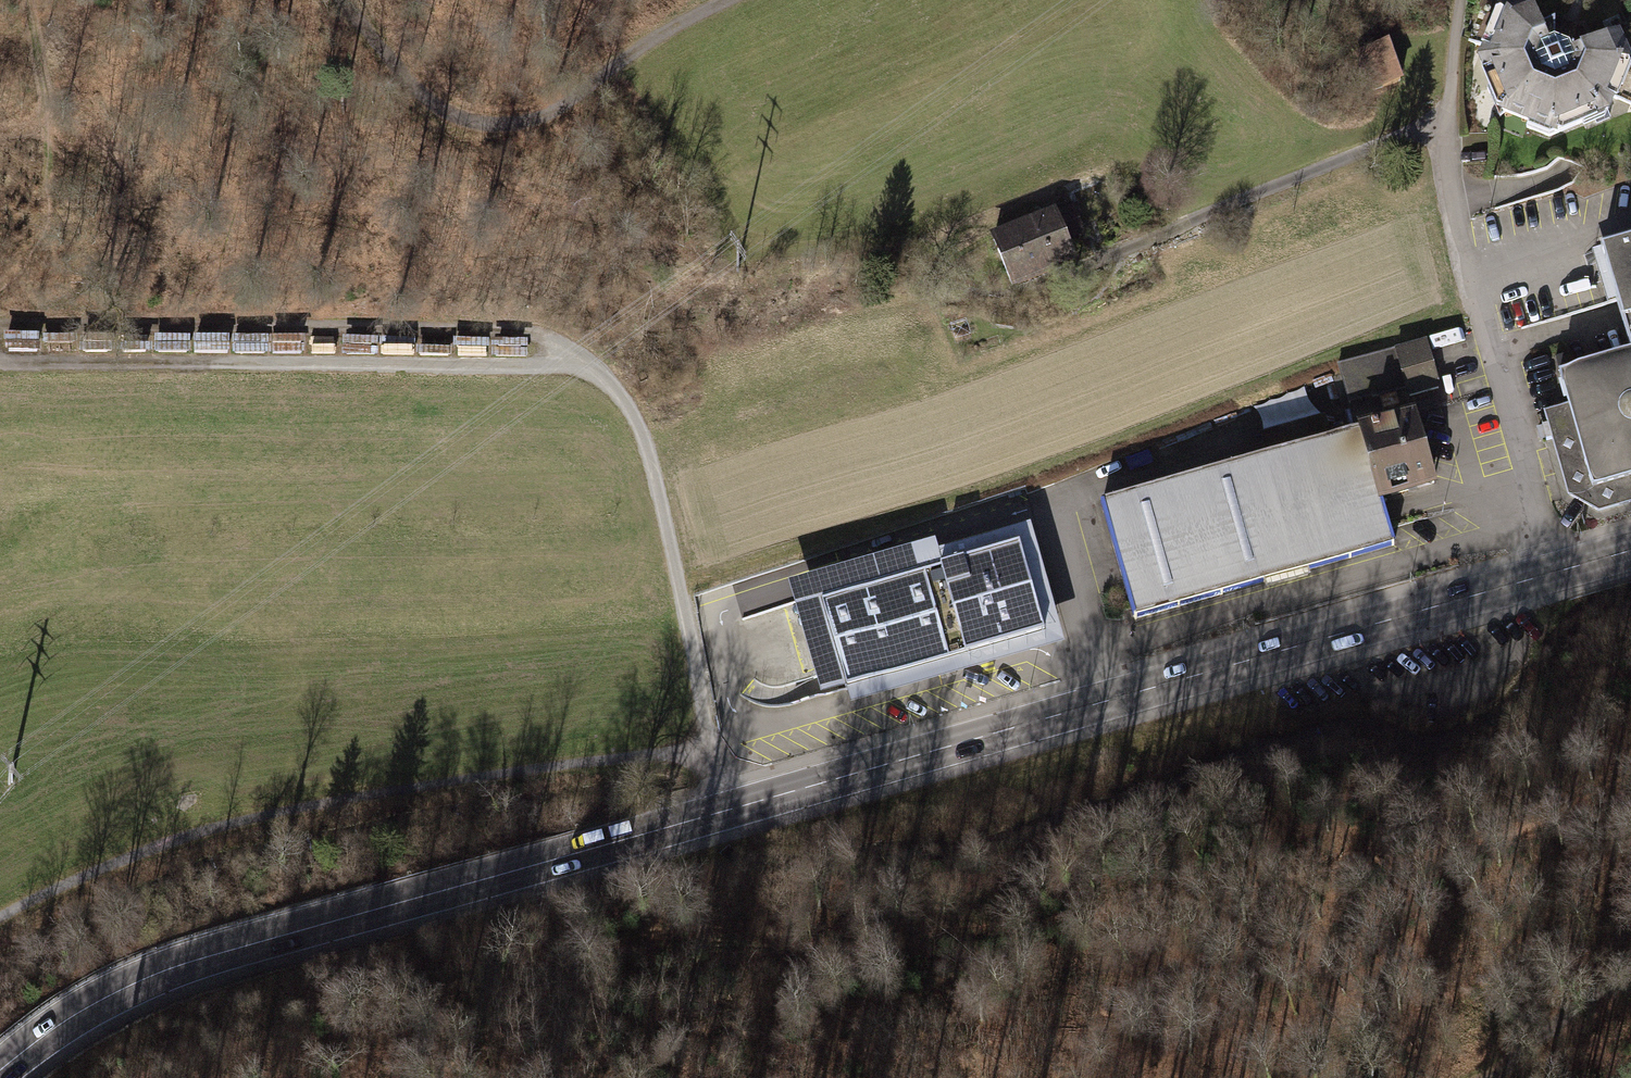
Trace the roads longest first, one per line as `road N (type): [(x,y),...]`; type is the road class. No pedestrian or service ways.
road 1 (secondary): [(1556,575),(733,815),(199,959),(101,1000),(0,1071)]
road 2 (track): [(1630,778),(1510,839),(1467,851),(1208,891),(1157,910),(781,955),(552,941),(529,890)]
road 3 (track): [(733,815),(655,469),(634,415),(599,390),(553,376),(0,362)]
road 4 (residential): [(1556,575),(1454,200),(1446,131),(1380,144),(1097,262)]
road 5 (track): [(712,751),(316,808),(183,843),(46,892),(0,923)]
road 6 (track): [(740,0),(629,50),(550,113),(504,125),(418,94),(350,0)]
road 7 (track): [(1630,968),(1490,1077)]

